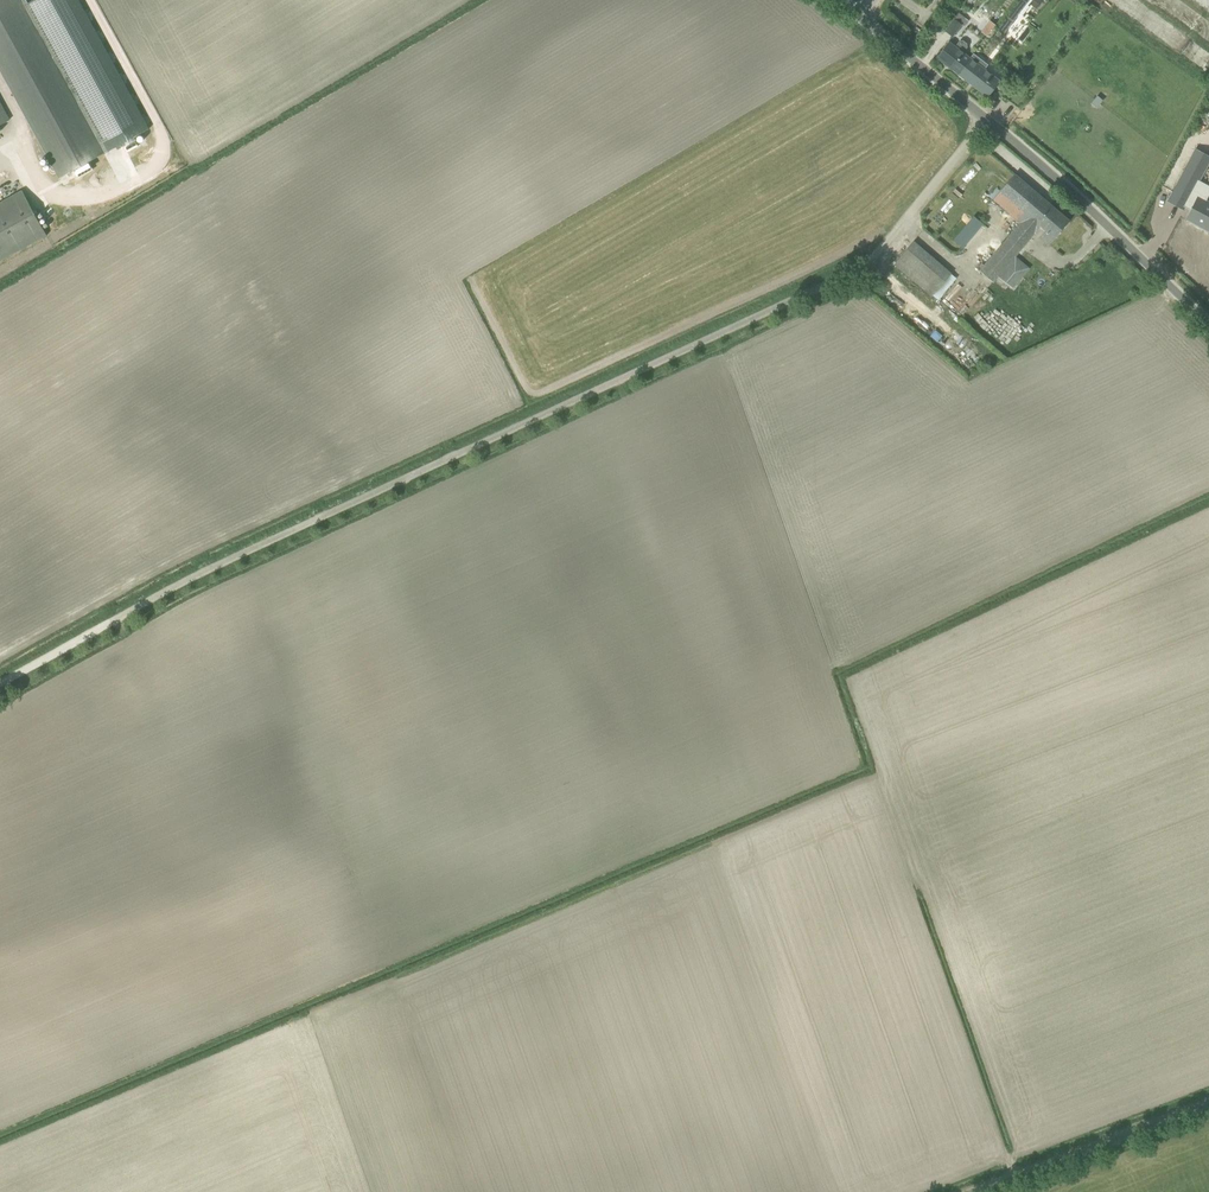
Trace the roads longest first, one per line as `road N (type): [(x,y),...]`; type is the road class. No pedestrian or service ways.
road 1 (unclassified): [(129,613),(360,497),(869,266),(989,120)]
road 2 (tertiary): [(1208,320),(989,120)]
road 3 (unclassified): [(953,1191),(1208,1094)]
road 4 (tertiary): [(989,120),(858,15)]
road 5 (track): [(0,688),(129,613)]

